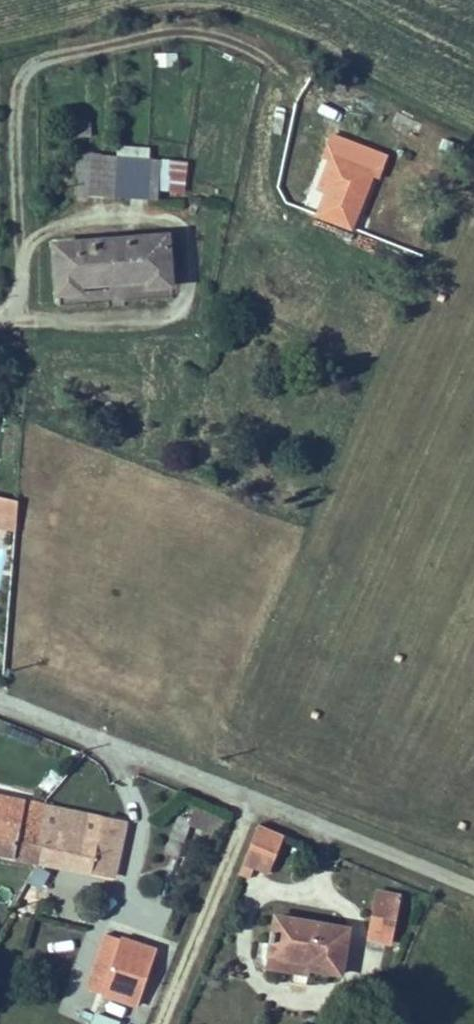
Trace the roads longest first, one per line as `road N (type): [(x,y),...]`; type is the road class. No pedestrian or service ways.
road 1 (unclassified): [(0,705),(473,901)]

